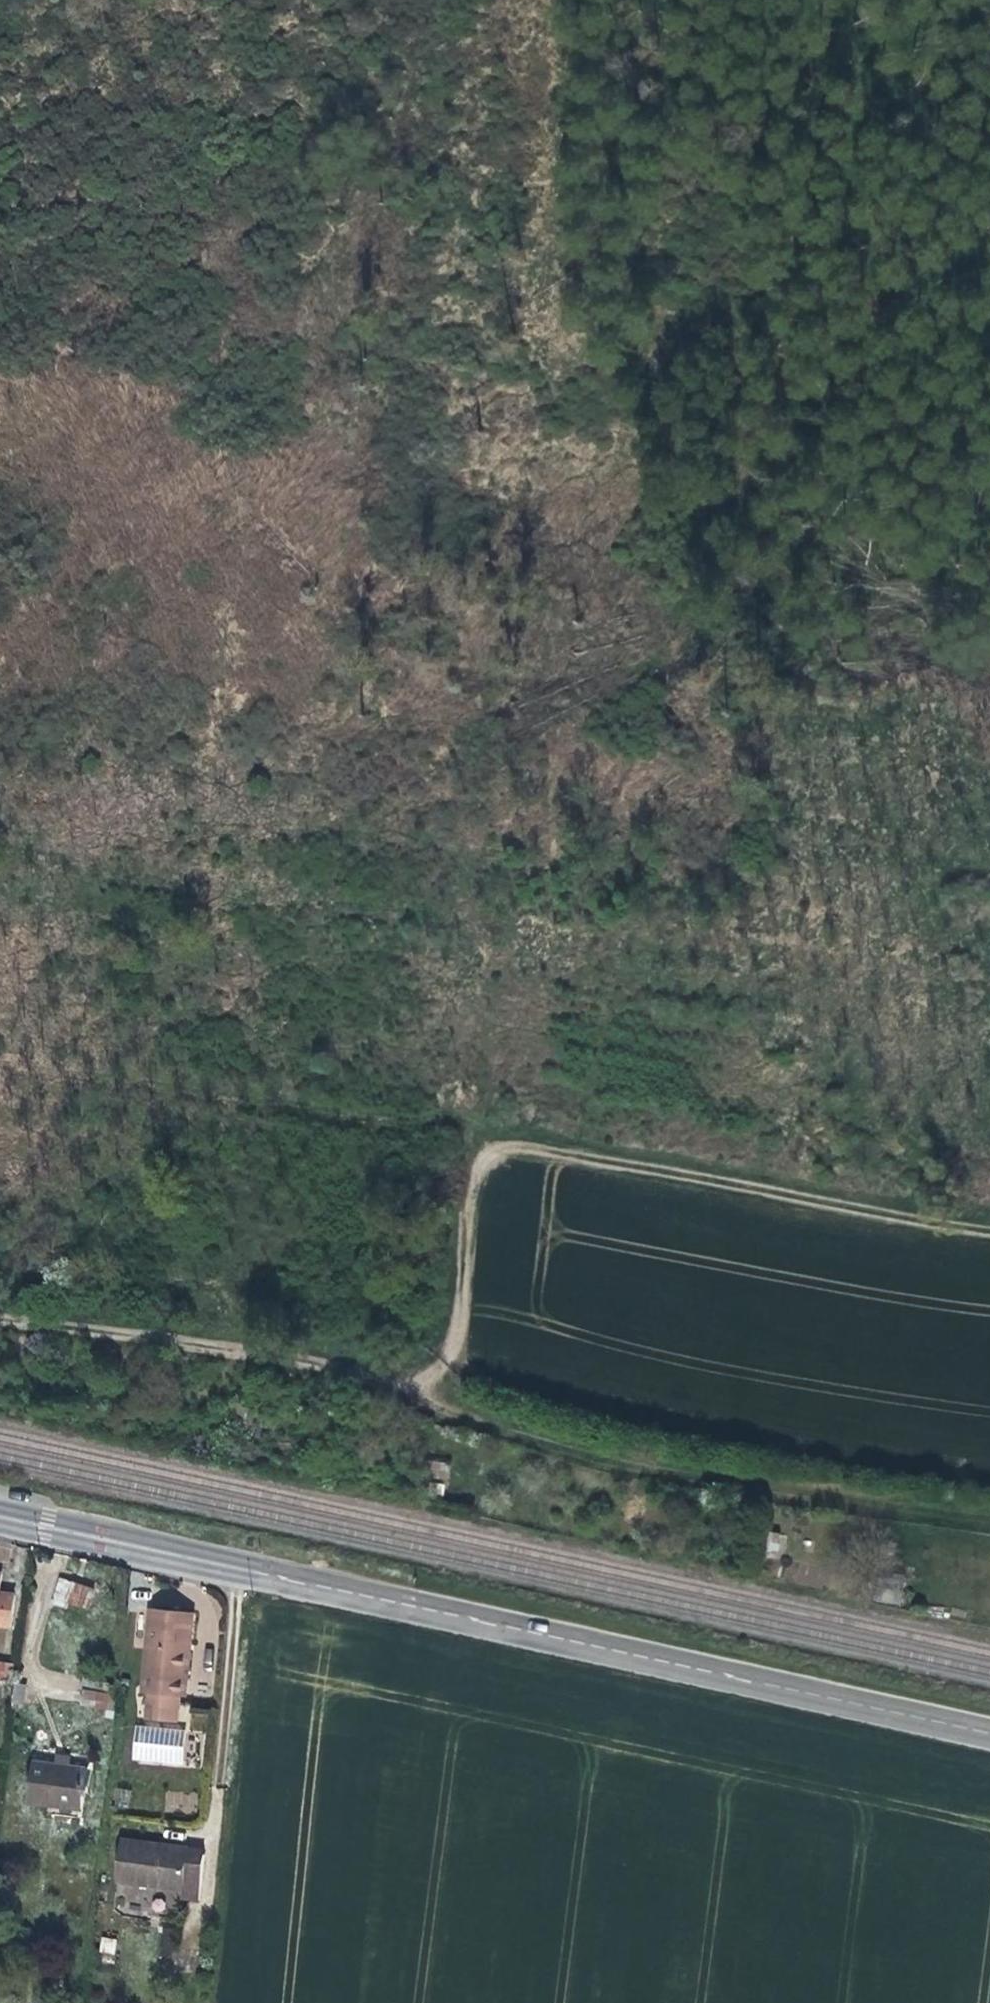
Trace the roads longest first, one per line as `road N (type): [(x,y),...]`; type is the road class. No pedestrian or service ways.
road 1 (track): [(989,1224),(479,1151),(462,1392),(185,1331),(0,1313)]
road 2 (unclassified): [(989,1732),(0,1516)]

